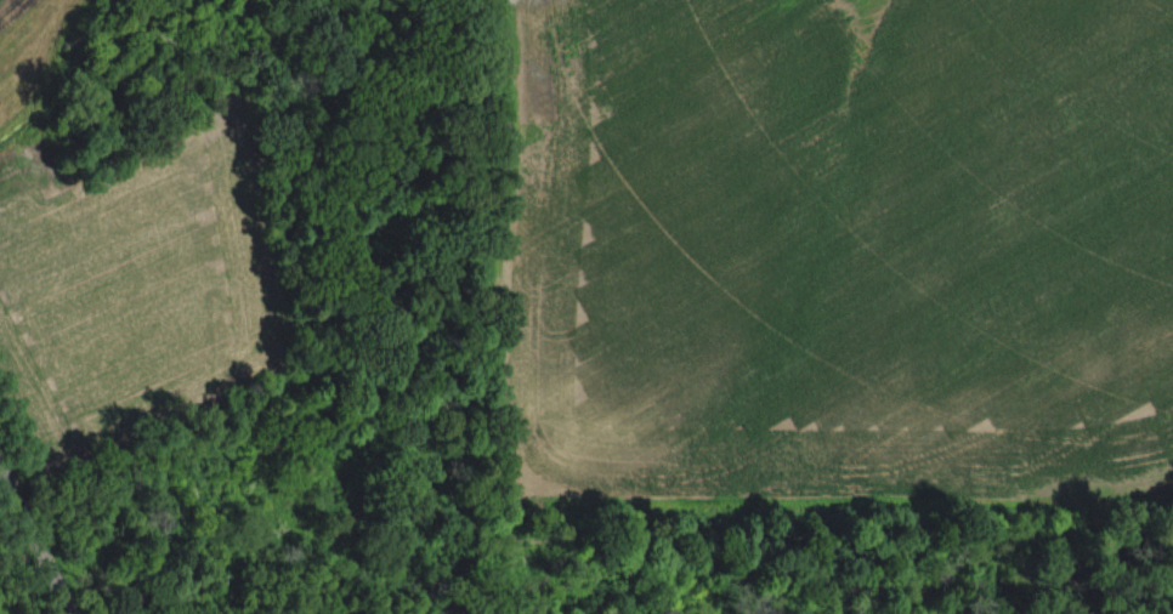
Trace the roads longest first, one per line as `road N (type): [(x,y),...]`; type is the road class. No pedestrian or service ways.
road 1 (residential): [(68,613),(0,474)]

